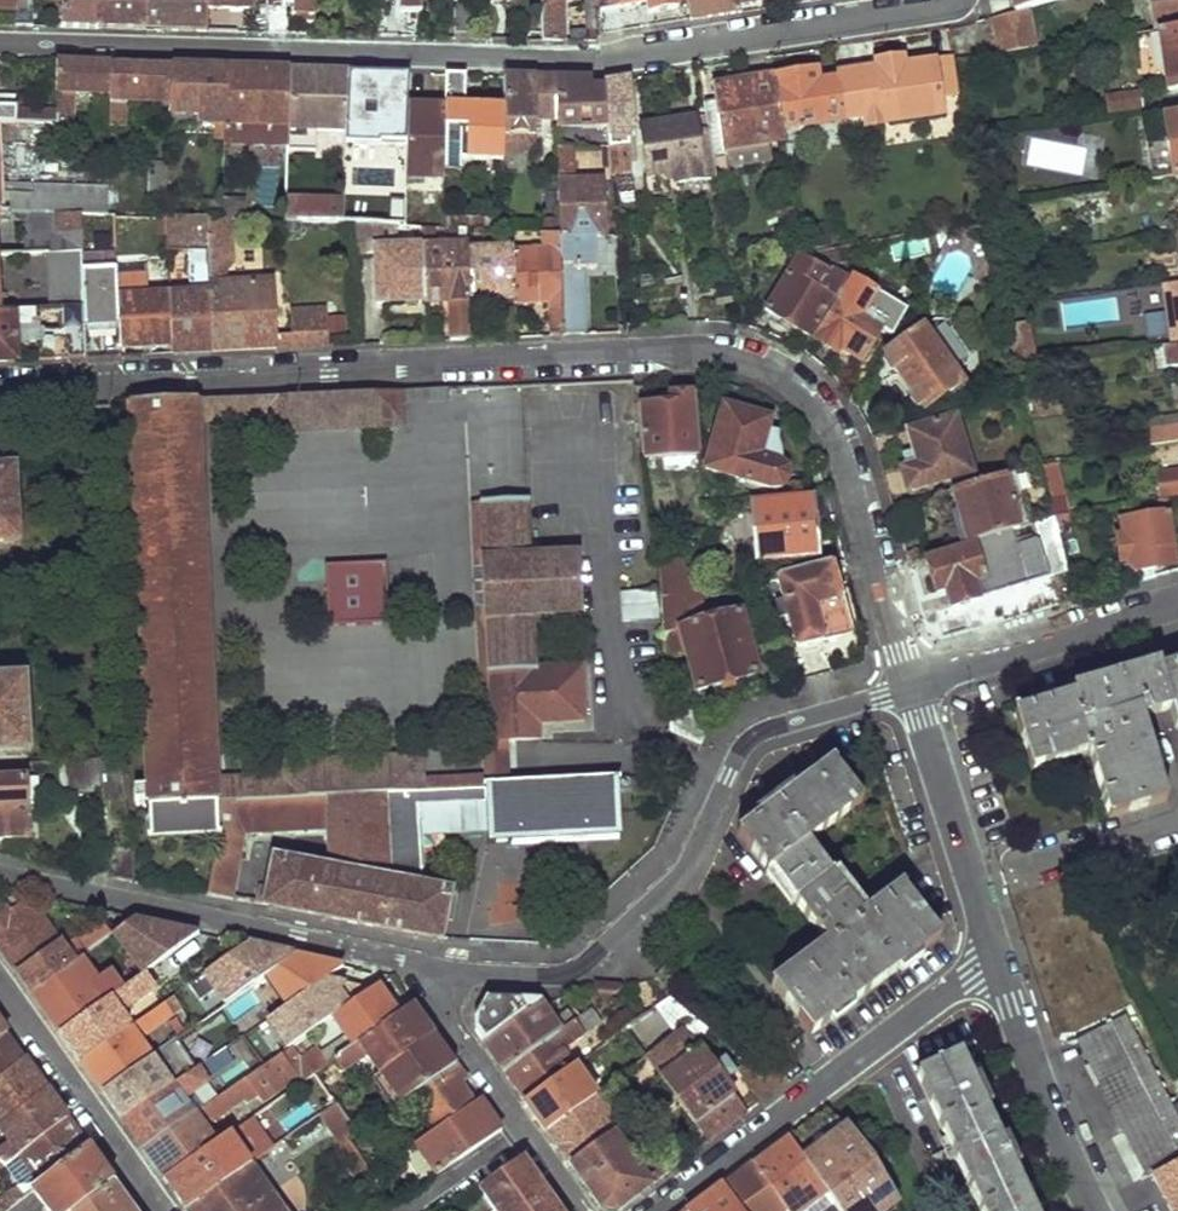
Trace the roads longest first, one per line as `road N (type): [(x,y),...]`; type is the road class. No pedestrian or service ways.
road 1 (residential): [(0,385),(678,346),(738,355),(779,373),(844,446),(913,686)]
road 2 (residential): [(0,45),(598,61),(953,0)]
road 3 (residential): [(913,686),(750,737),(682,869),(577,967),(554,974),(445,970)]
road 4 (residential): [(445,970),(0,872)]
road 5 (residential): [(658,1210),(968,975),(998,963)]
road 6 (residential): [(913,686),(998,963)]
road 7 (residential): [(445,970),(456,1018),(584,1210)]
road 8 (residential): [(162,1210),(0,986)]
road 9 (residential): [(913,686),(1177,604)]
road 10 (residential): [(998,963),(1092,1210)]

